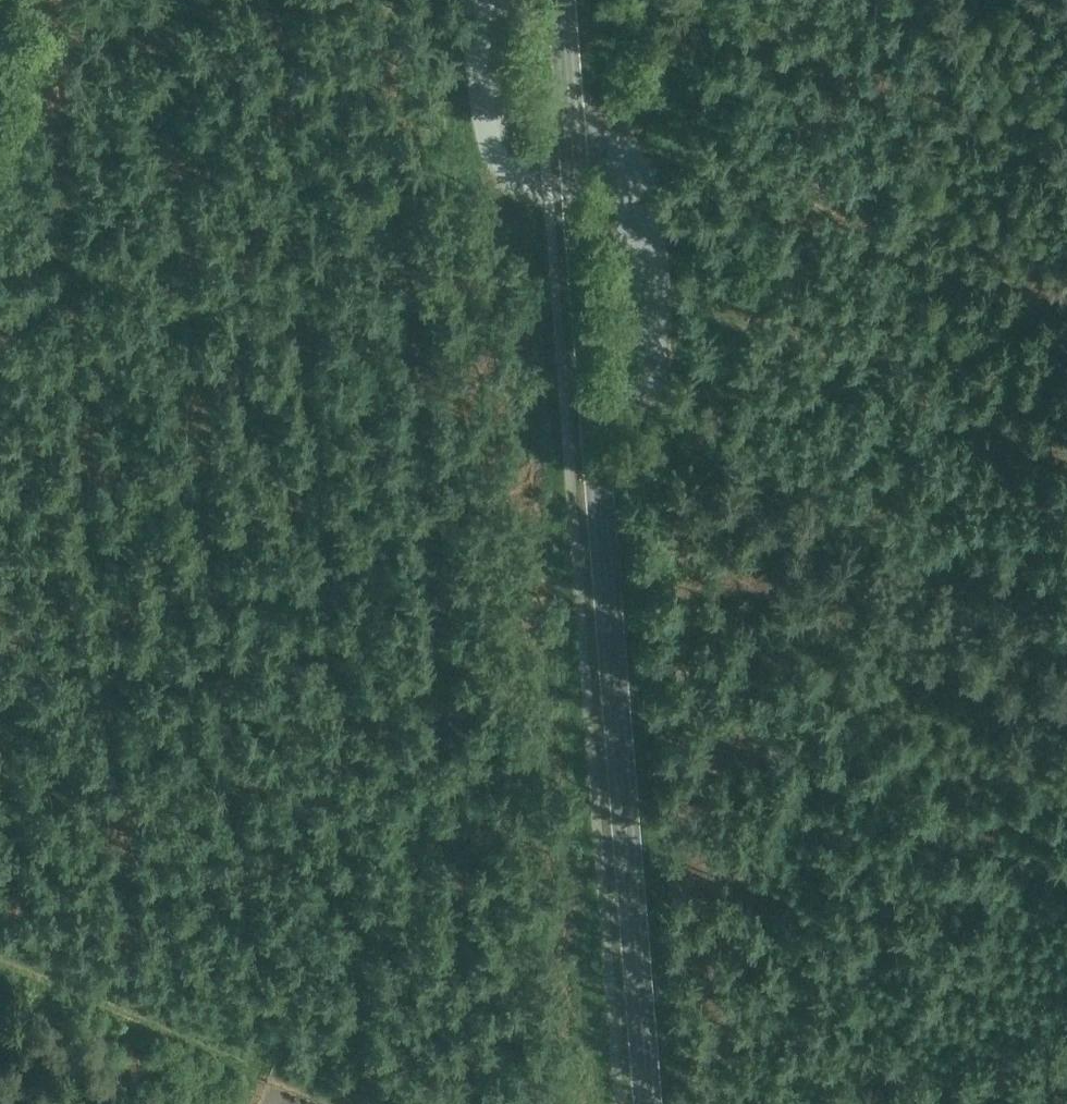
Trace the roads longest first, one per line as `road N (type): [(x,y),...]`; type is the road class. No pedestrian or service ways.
road 1 (tertiary): [(649,1103),(562,0)]
road 2 (track): [(0,975),(328,1103)]

